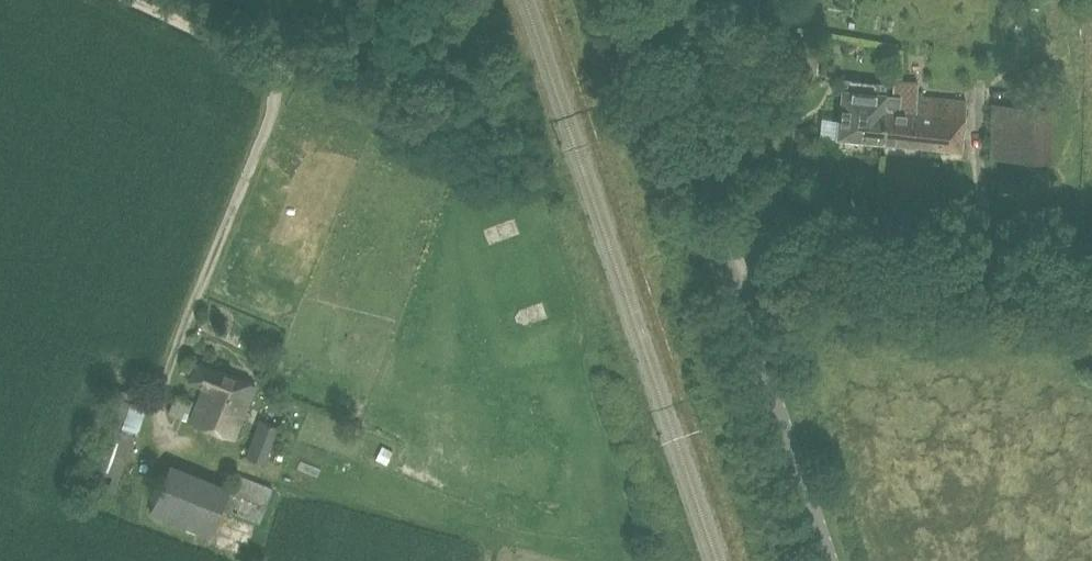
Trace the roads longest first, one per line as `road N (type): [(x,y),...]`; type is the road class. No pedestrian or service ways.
road 1 (tertiary): [(833,560),(622,0)]
road 2 (unclassified): [(158,397),(289,66),(140,0)]
road 3 (track): [(1091,286),(710,247)]
road 4 (track): [(289,66),(452,135)]

